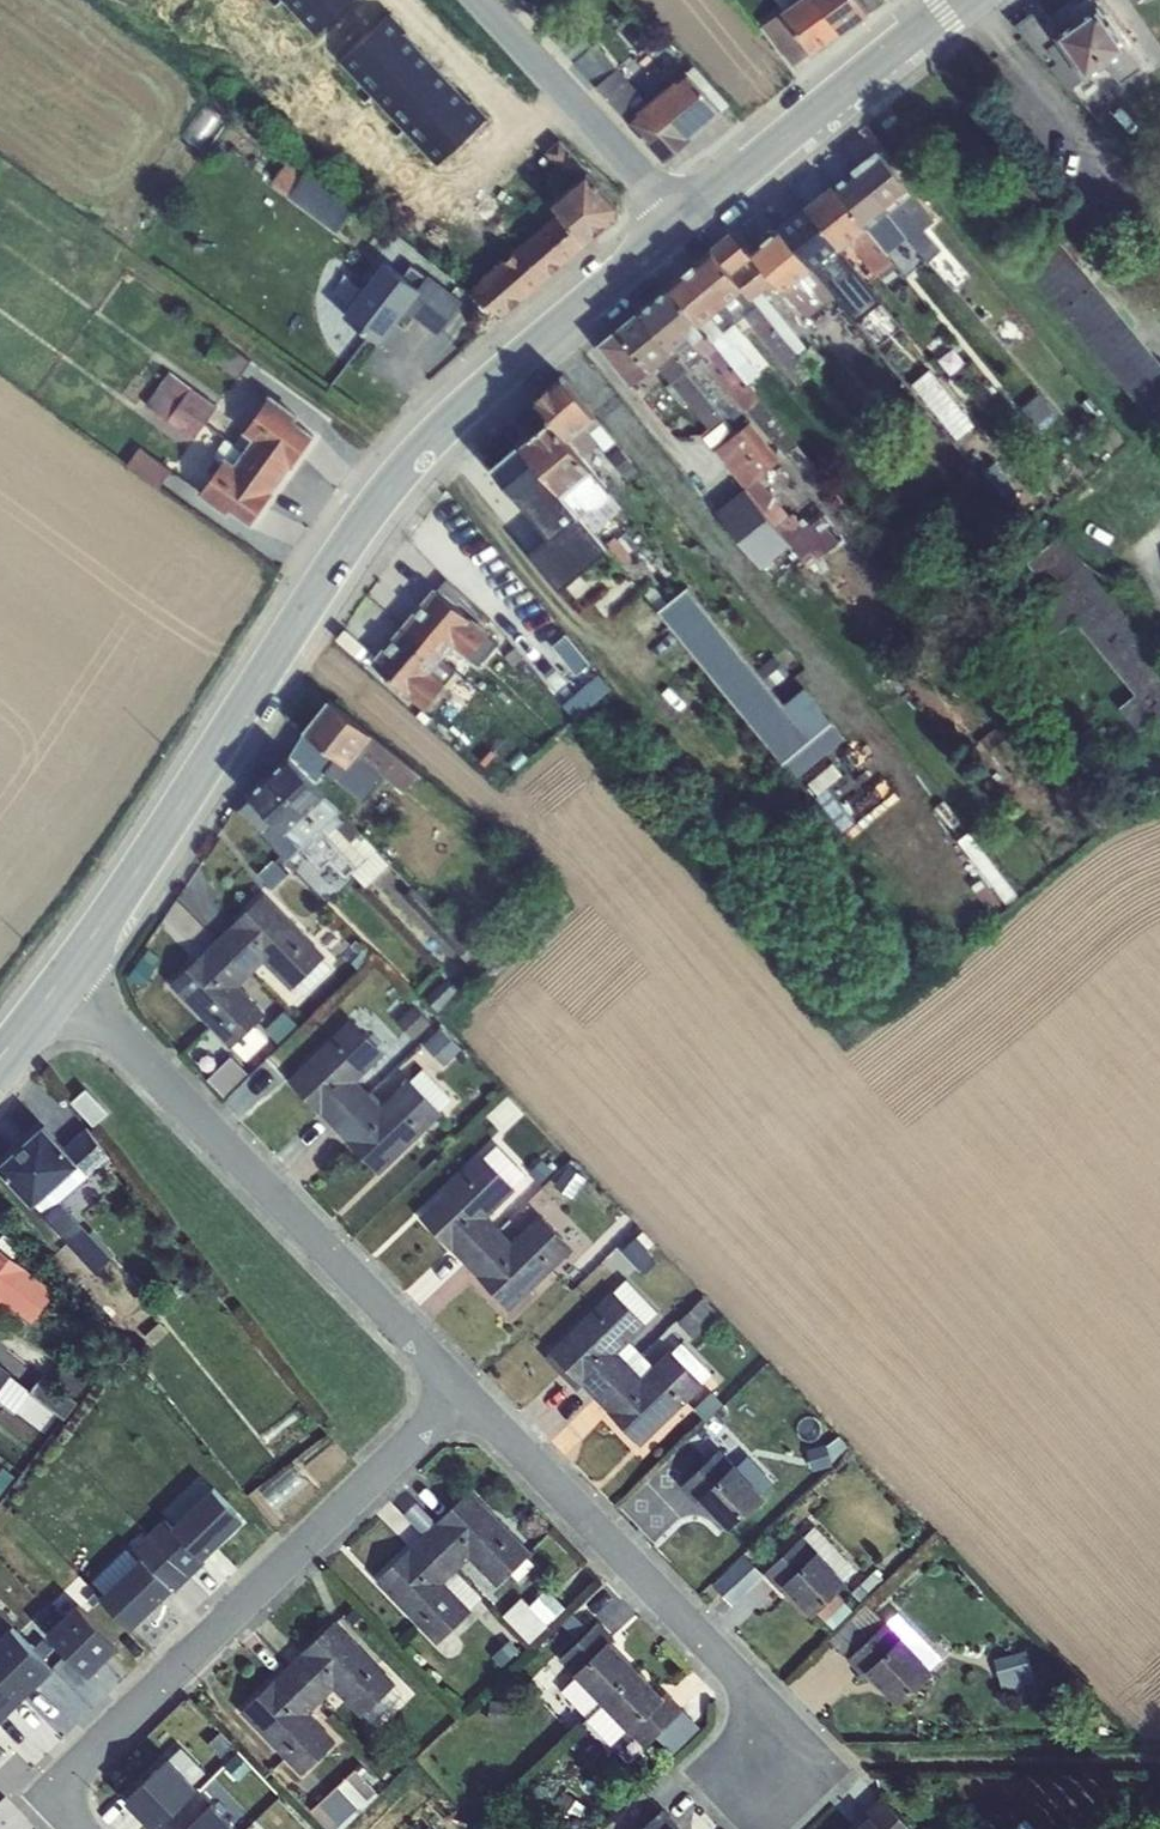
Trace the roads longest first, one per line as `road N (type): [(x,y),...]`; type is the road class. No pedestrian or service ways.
road 1 (secondary): [(65,975),(385,490),(469,401),(682,223)]
road 2 (residential): [(448,1380),(367,1483),(51,1798),(81,1828)]
road 3 (residential): [(65,975),(448,1380)]
road 4 (residential): [(448,1380),(769,1716),(781,1755),(767,1788)]
road 5 (secondary): [(682,223),(959,0)]
road 6 (residential): [(477,0),(682,223)]

